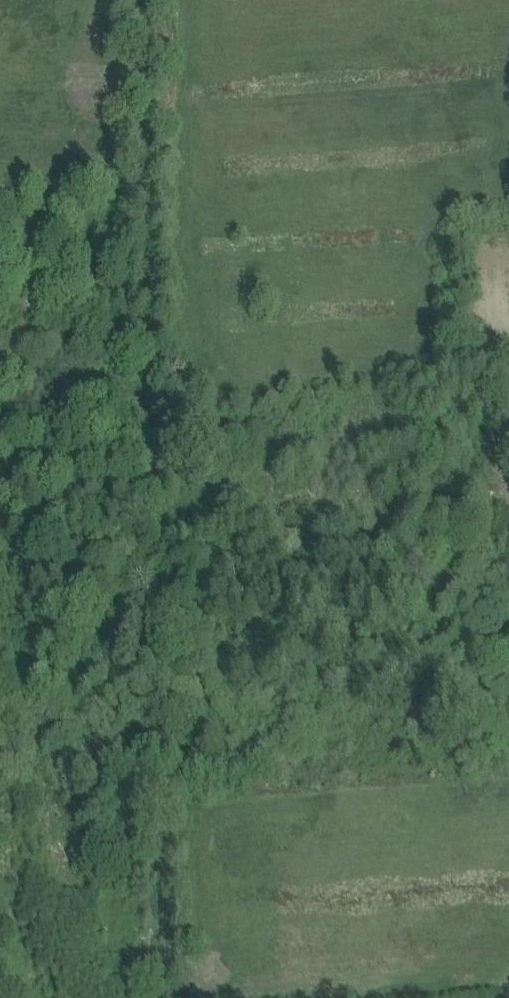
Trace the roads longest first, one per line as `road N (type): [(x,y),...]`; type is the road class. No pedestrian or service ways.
road 1 (track): [(168,997),(143,0)]

